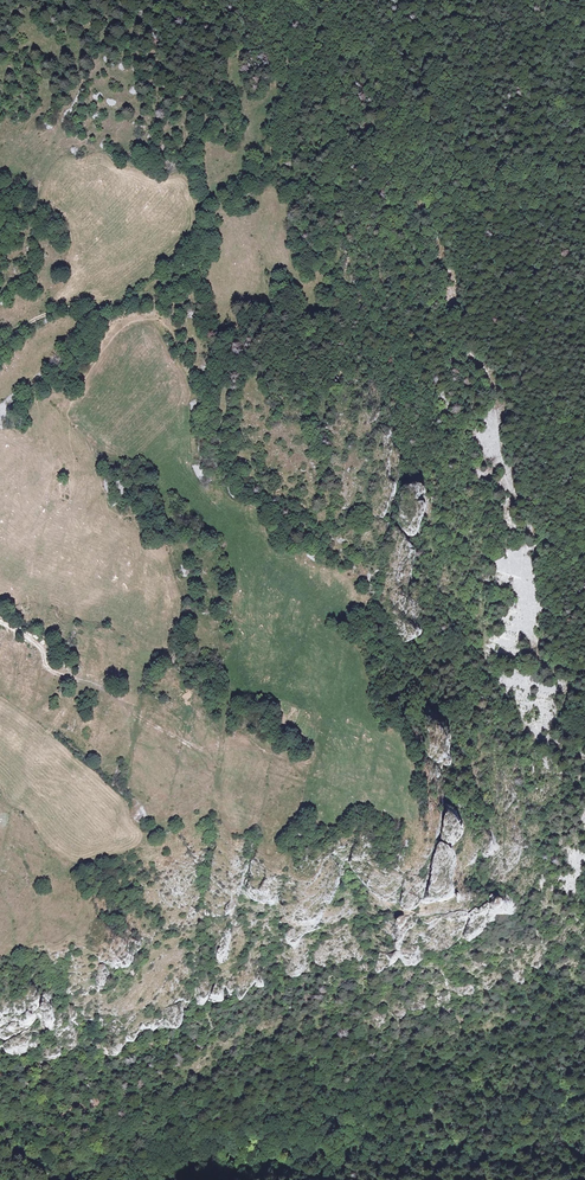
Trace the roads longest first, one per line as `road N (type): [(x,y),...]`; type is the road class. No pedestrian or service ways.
road 1 (track): [(253,0),(274,23),(282,101),(263,158),(220,209),(196,255),(135,299),(69,308),(0,344)]
road 2 (track): [(199,750),(94,684),(59,675),(45,665),(40,648),(0,622)]

